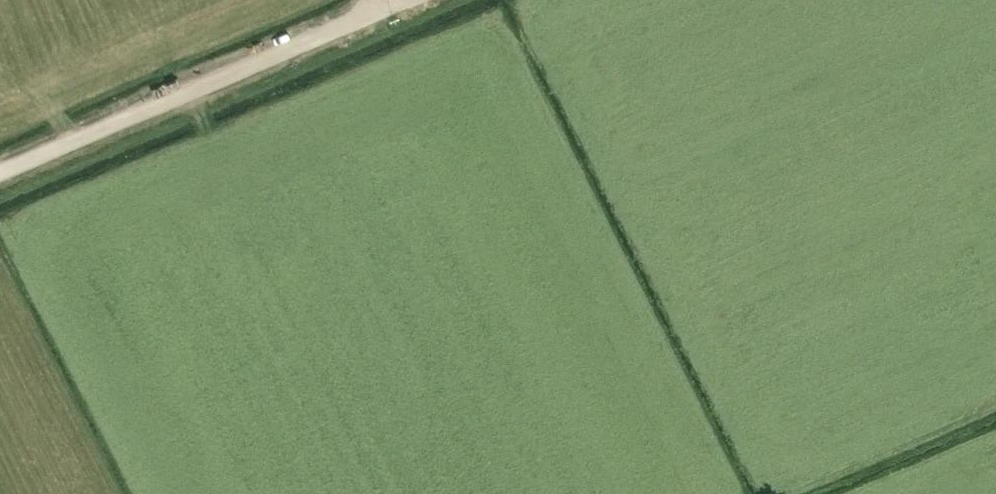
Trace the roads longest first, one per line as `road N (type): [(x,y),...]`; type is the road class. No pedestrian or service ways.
road 1 (unclassified): [(0,165),(384,6)]

